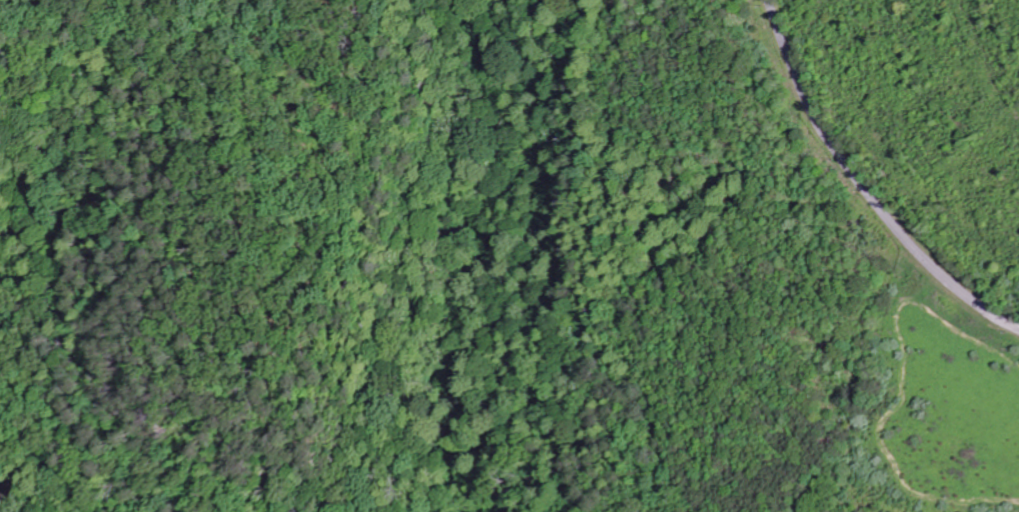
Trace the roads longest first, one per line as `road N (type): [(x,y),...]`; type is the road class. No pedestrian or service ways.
road 1 (residential): [(1018,329),(930,268),(844,172),(809,117),(766,0)]

